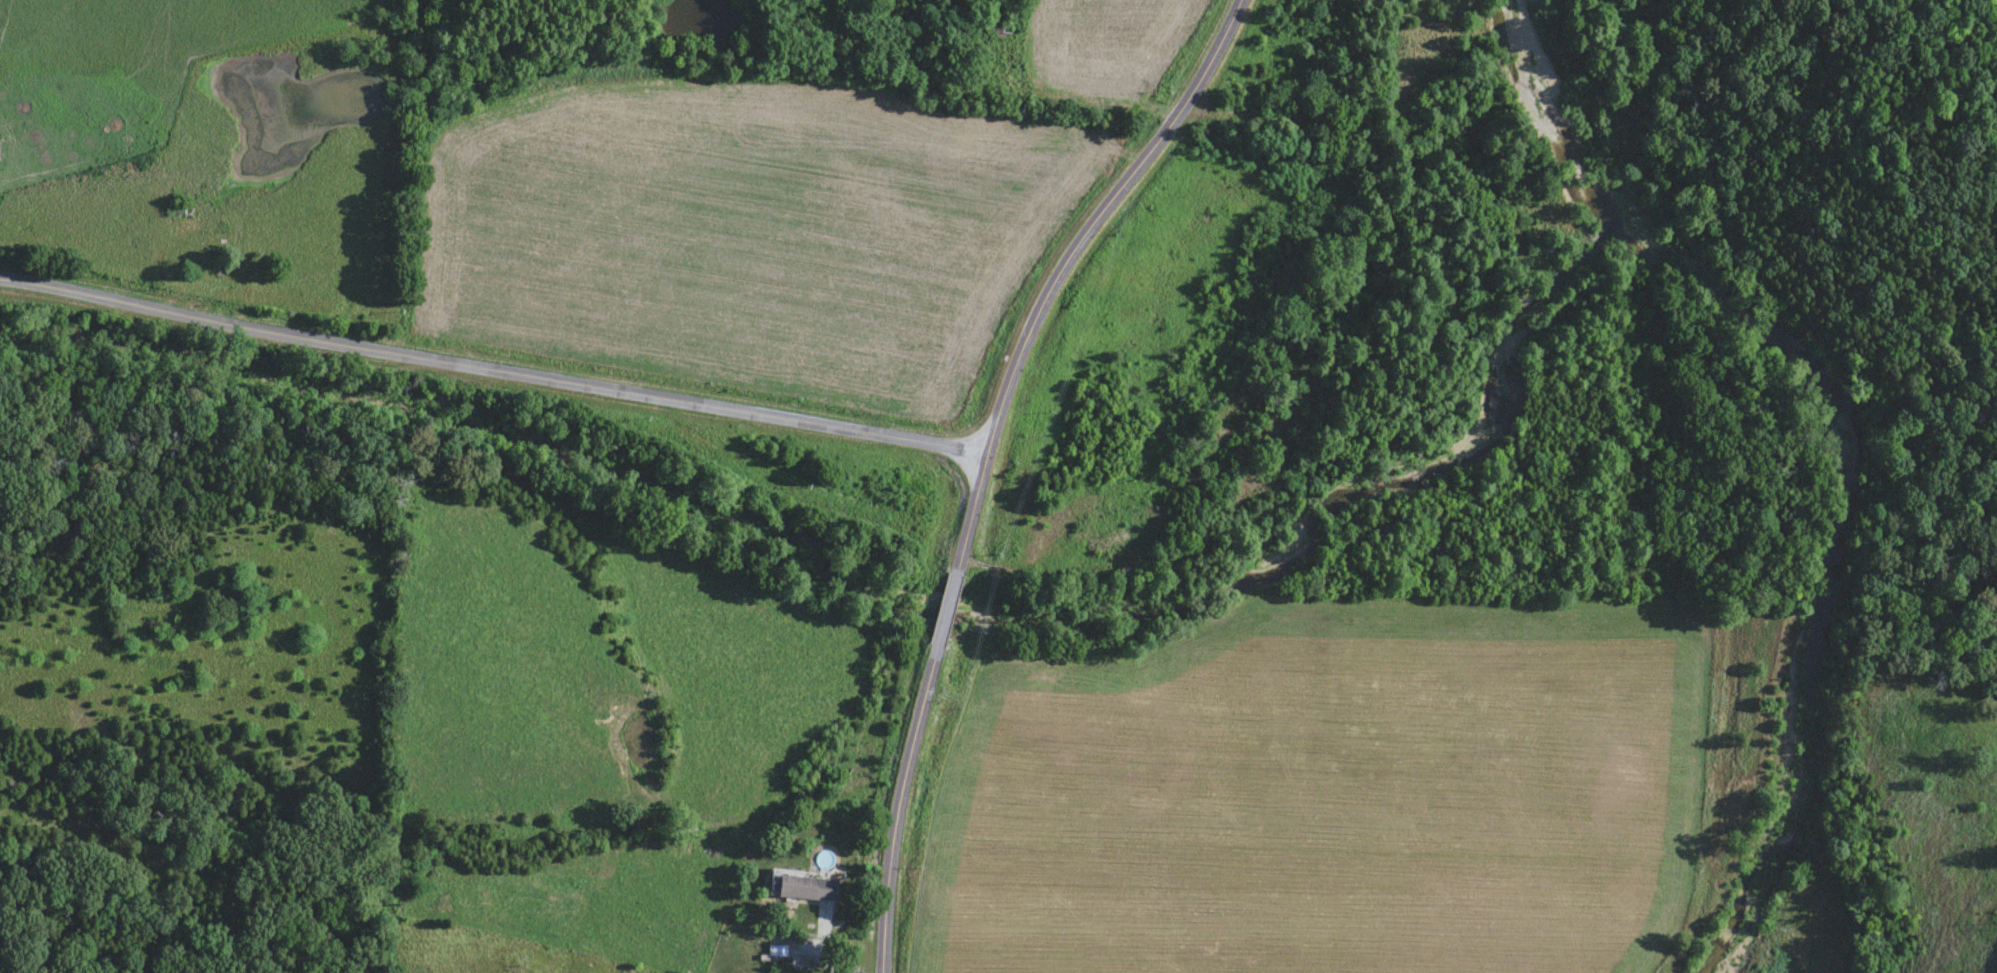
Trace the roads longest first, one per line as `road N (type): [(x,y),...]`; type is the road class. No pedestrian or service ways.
road 1 (secondary): [(1246,0),(1220,57),(1047,301),(984,449),(899,813),(885,972)]
road 2 (residential): [(984,449),(388,353),(0,280)]

